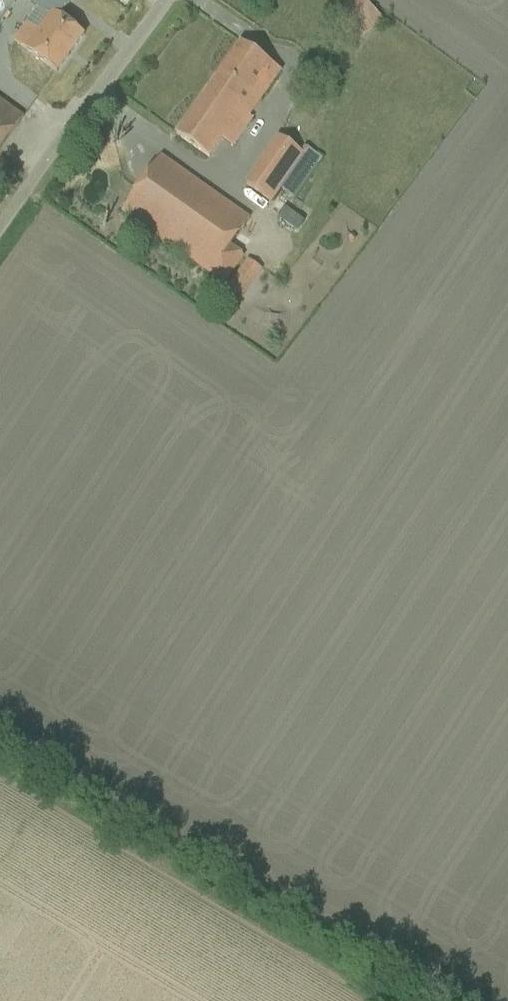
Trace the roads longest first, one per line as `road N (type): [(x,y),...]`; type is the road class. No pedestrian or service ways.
road 1 (unclassified): [(0,225),(163,0)]

